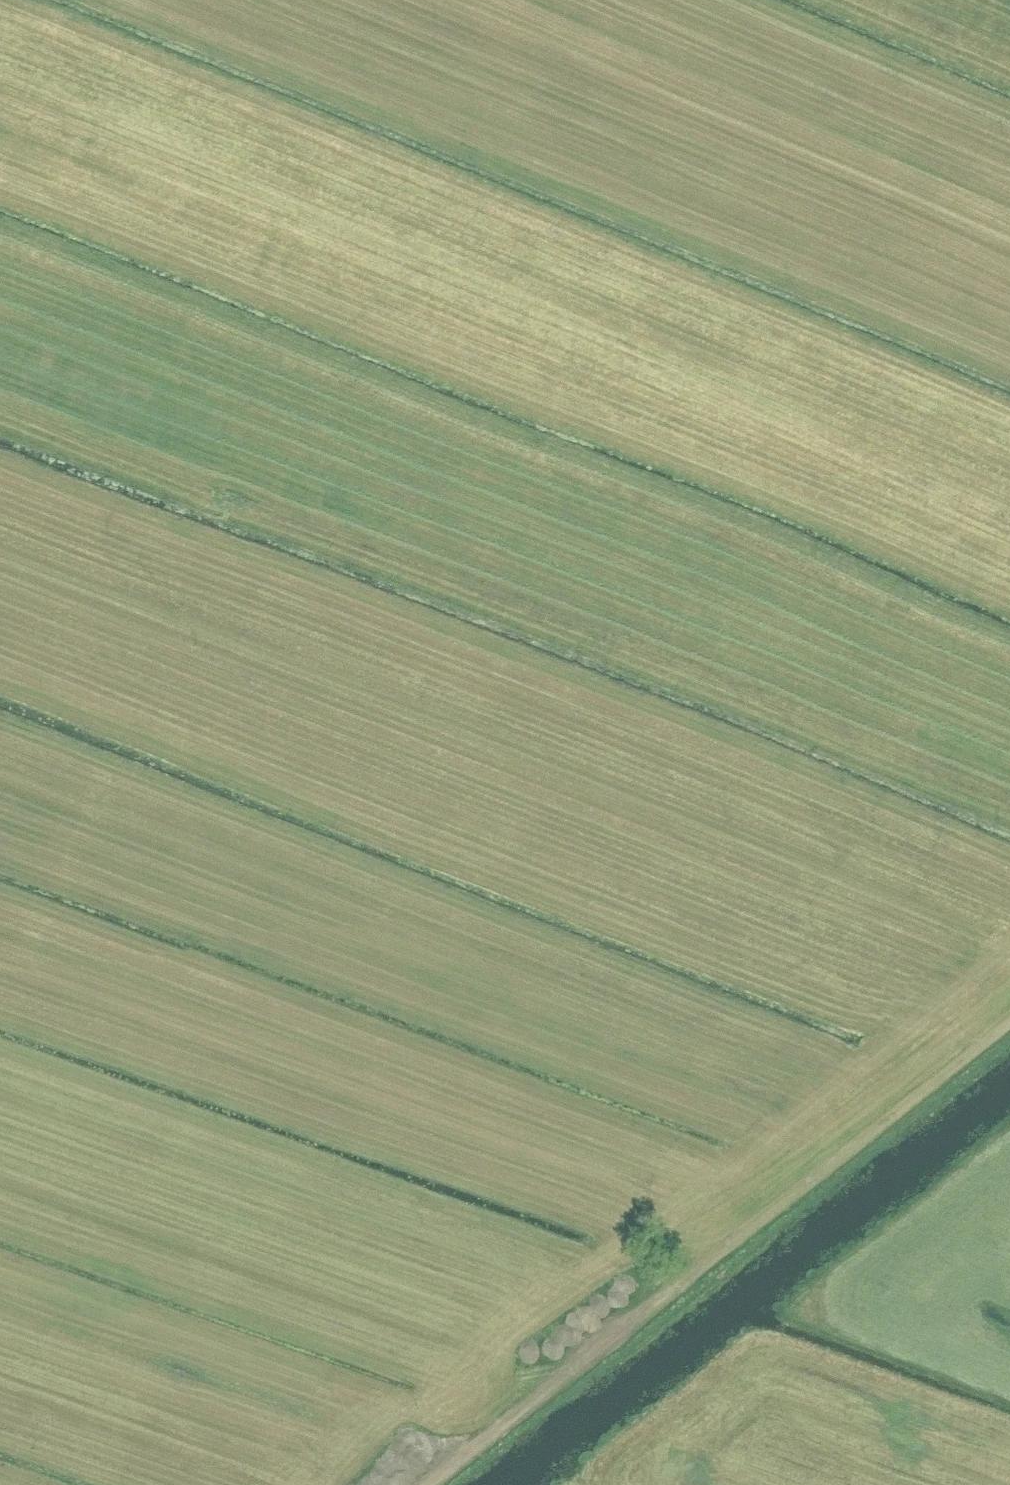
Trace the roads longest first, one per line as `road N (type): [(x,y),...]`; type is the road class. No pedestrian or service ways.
road 1 (track): [(420,1484),(1009,1018)]

